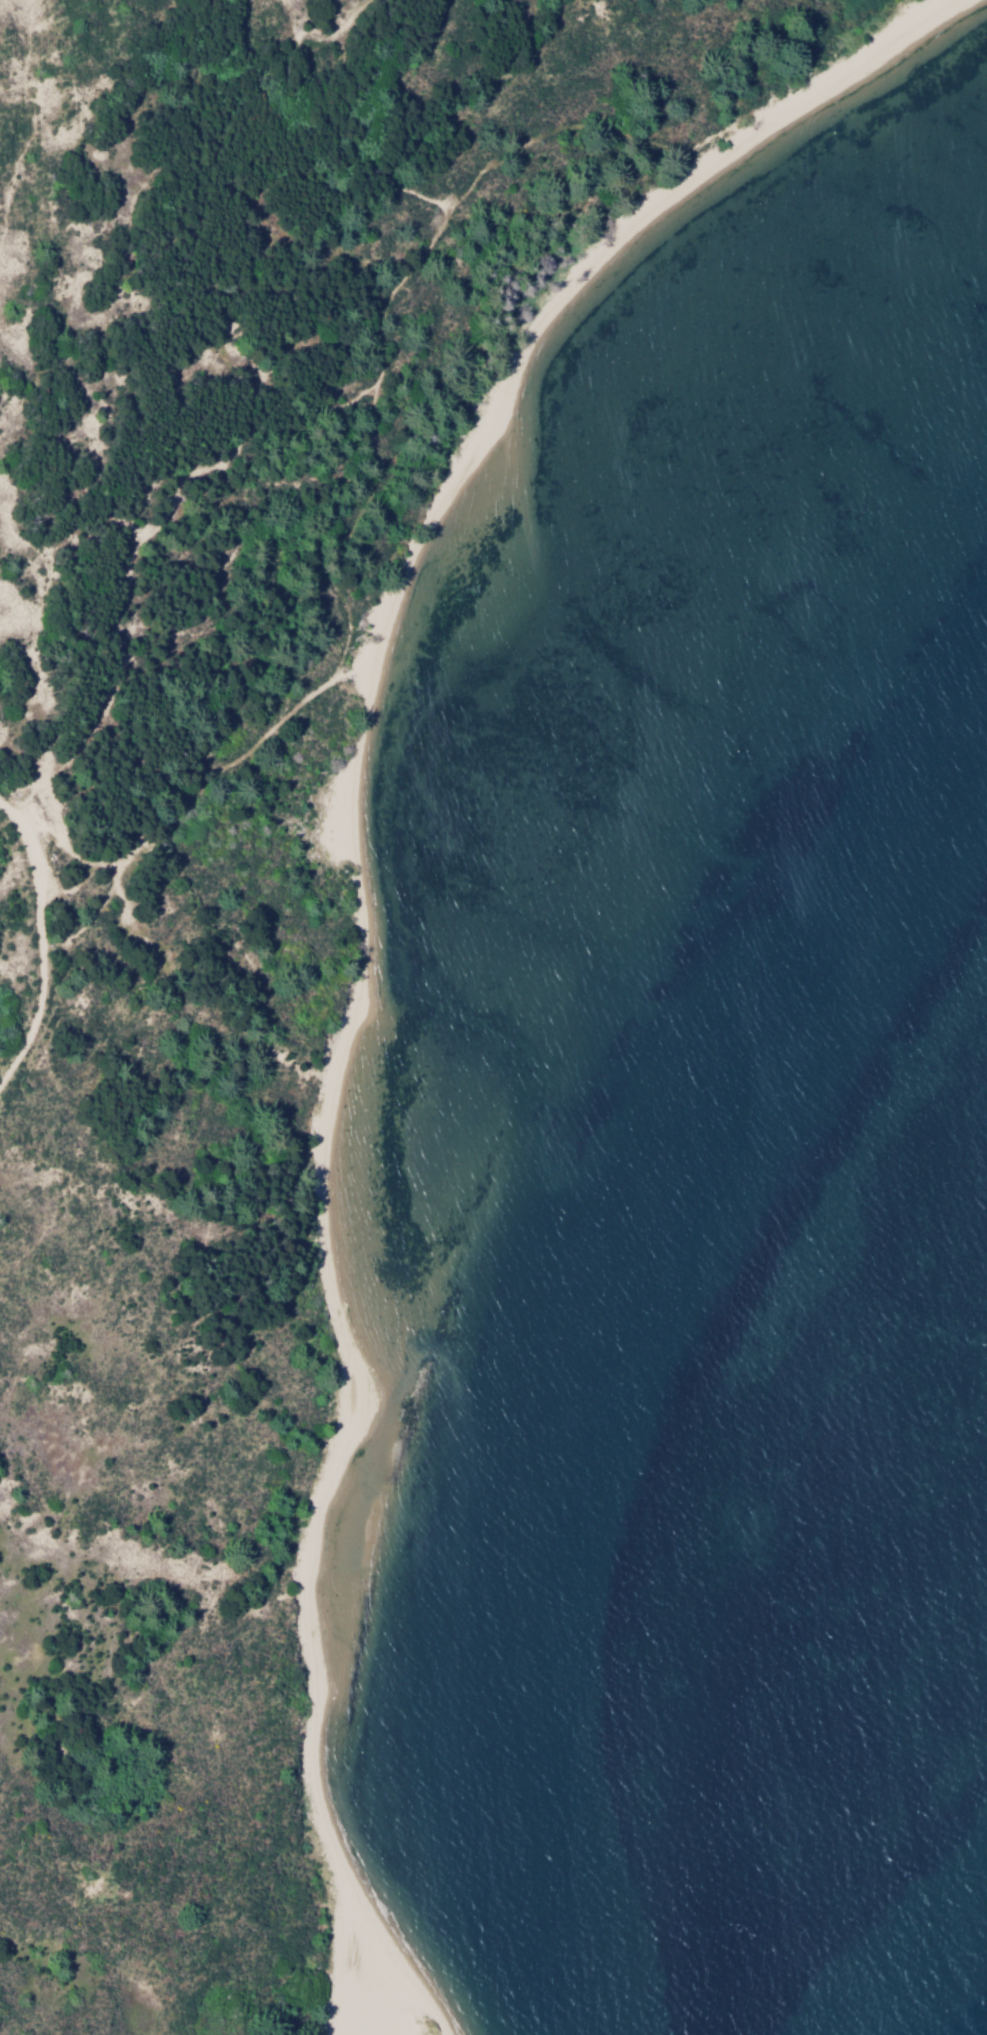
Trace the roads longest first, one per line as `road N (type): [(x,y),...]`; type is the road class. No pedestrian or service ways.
road 1 (track): [(0,831),(13,866),(22,955),(22,992),(0,1058)]

